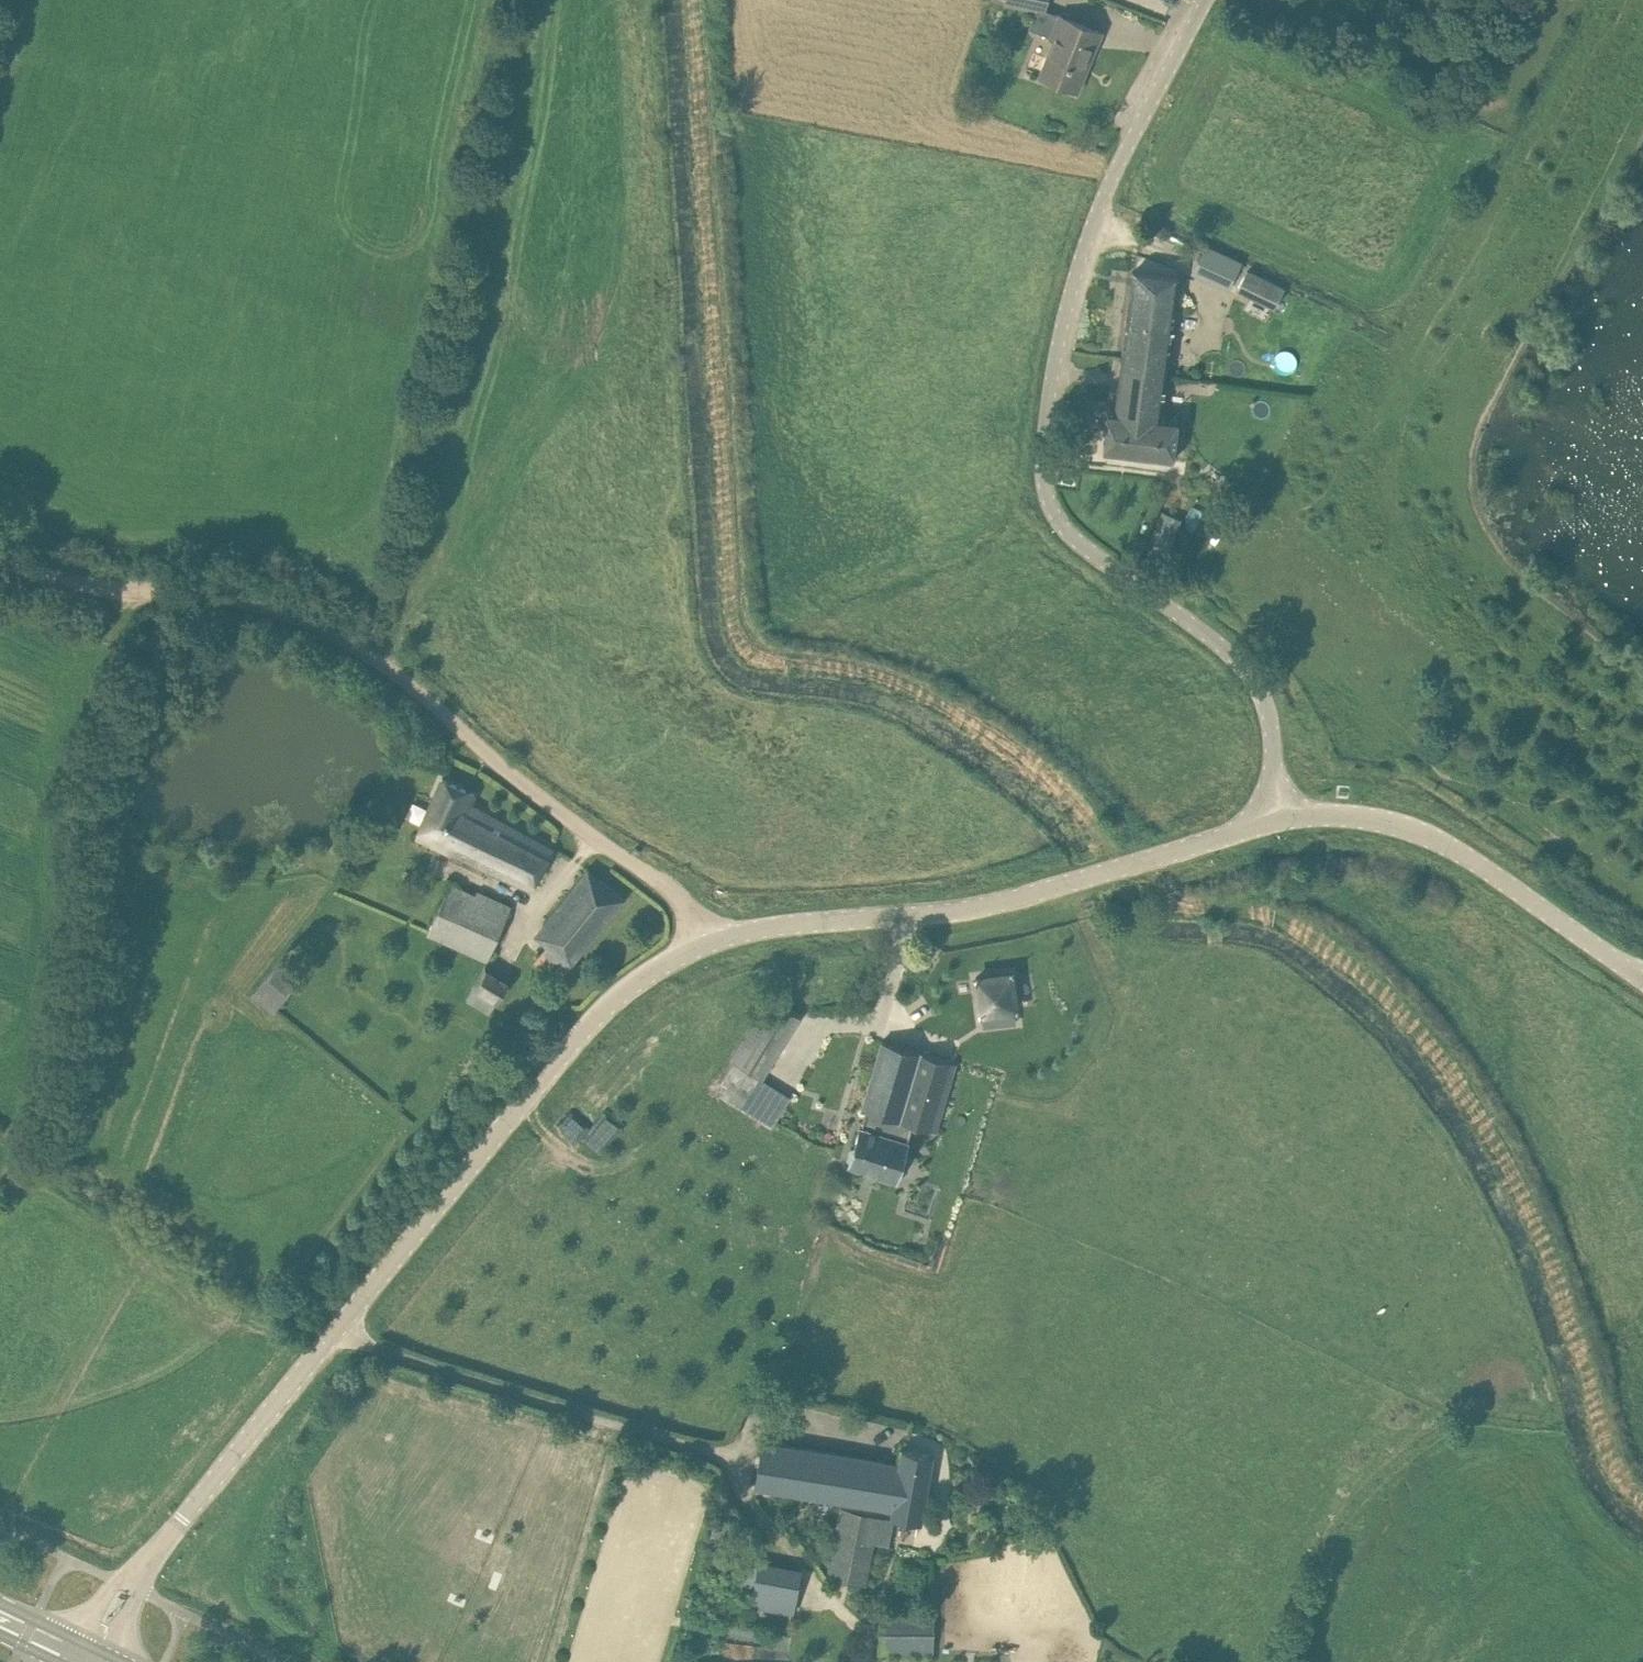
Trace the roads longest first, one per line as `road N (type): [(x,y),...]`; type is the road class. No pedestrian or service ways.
road 1 (unclassified): [(128,1584),(604,1010),(643,976),(729,936),(1012,901),(1284,819)]
road 2 (unclassified): [(1284,819),(1261,684),(1078,543),(1058,521),(1045,485),(1051,399),(1097,223),(1118,164),(1214,0)]
road 3 (track): [(0,559),(73,590),(246,608),(320,630),(729,936)]
road 4 (unclassified): [(1642,982),(1427,831),(1344,811),(1284,819)]

